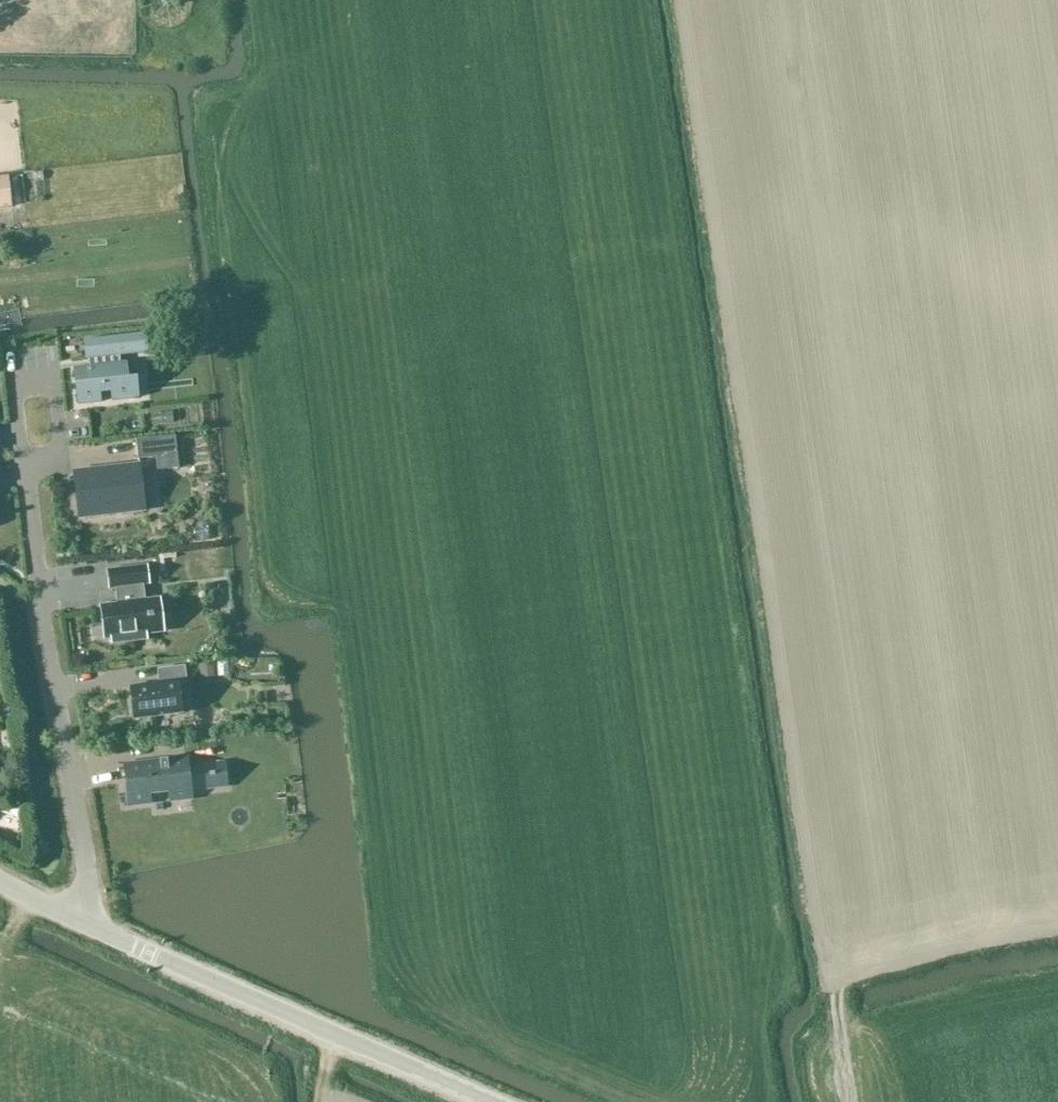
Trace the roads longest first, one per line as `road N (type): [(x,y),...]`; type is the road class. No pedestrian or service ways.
road 1 (residential): [(78,921),(86,877),(25,465)]
road 2 (unclassified): [(156,956),(477,1101)]

